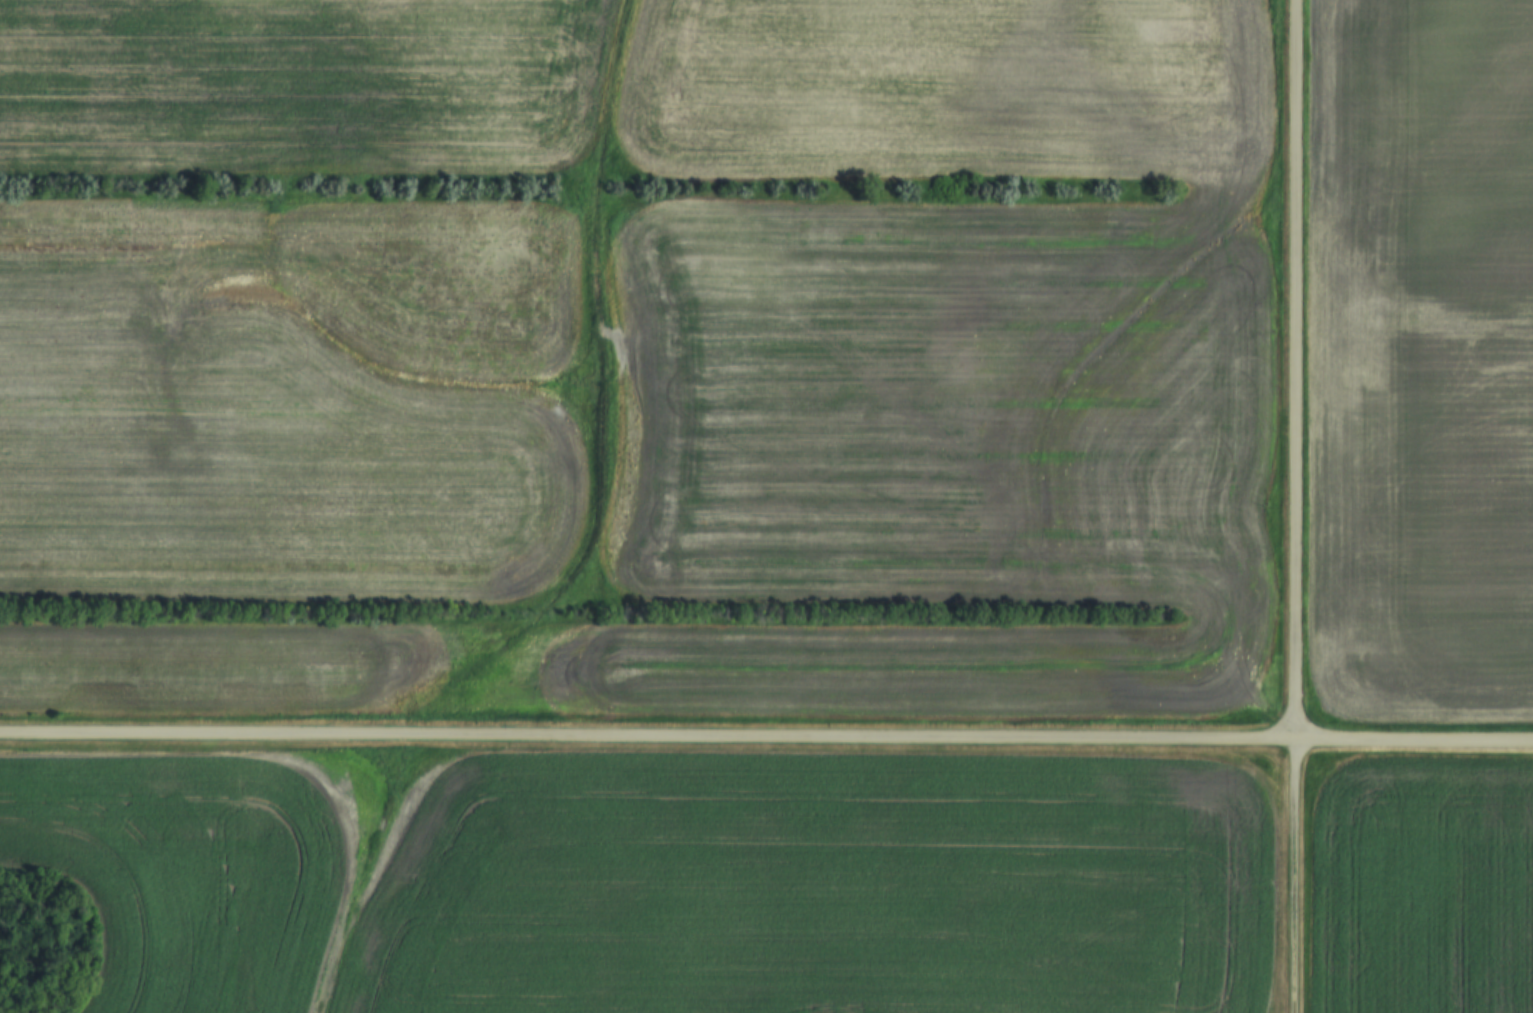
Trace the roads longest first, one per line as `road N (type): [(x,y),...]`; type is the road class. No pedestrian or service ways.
road 1 (residential): [(1532,745),(0,735)]
road 2 (residential): [(1299,741),(1298,0)]
road 3 (track): [(1298,1012),(1299,741)]

